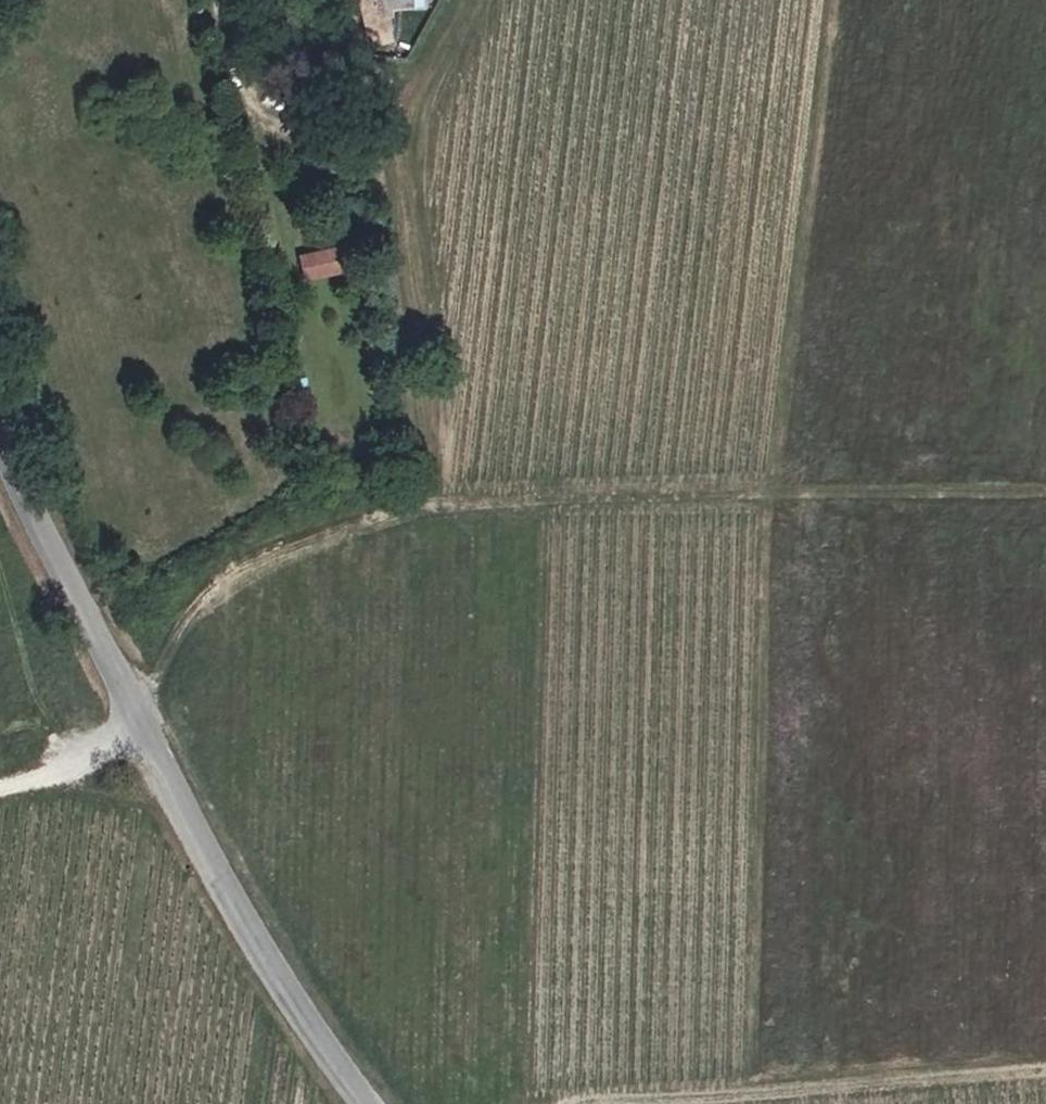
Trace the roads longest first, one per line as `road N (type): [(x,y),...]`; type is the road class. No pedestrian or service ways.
road 1 (track): [(1045,496),(428,501),(324,518),(214,580),(163,639),(132,700),(49,778),(0,790)]
road 2 (residential): [(0,397),(28,489),(221,880),(375,1103)]
road 3 (track): [(339,0),(384,153),(431,466),(410,504)]
road 4 (track): [(576,1103),(1045,1068)]

